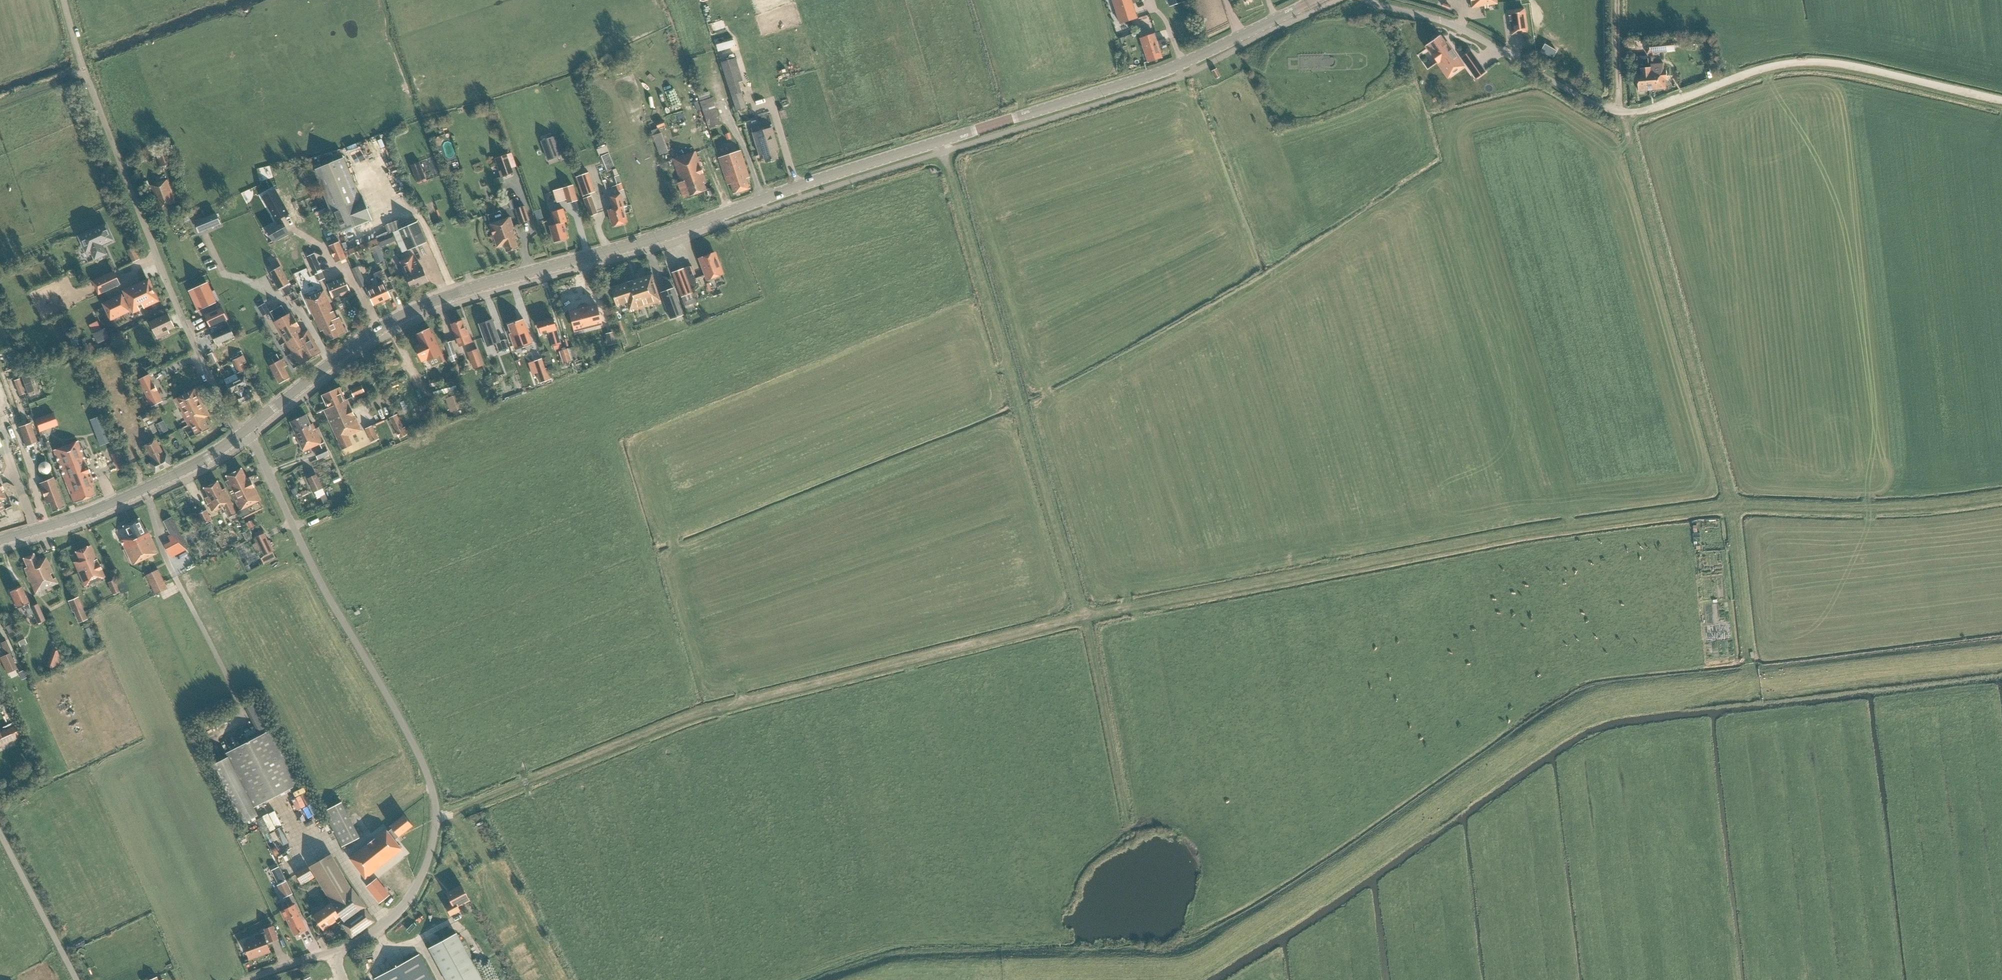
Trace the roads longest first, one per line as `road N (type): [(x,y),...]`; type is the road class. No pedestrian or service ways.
road 1 (track): [(436,819),(703,712),(1086,617),(1448,546),(1731,504)]
road 2 (tertiary): [(1315,0),(1162,72),(434,301),(357,344),(244,431)]
road 3 (track): [(939,141),(1086,617),(1128,822)]
road 4 (unclassified): [(250,979),(387,924),(417,886),(436,819),(421,758),(244,431)]
road 5 (track): [(1620,0),(1620,105),(1731,504)]
road 6 (unclassified): [(244,431),(224,407),(165,276),(64,0)]
road 7 (unclassified): [(1721,84),(1658,108),(1616,111),(1450,24),(1367,0)]
road 8 (track): [(1731,504),(1930,506),(2001,496)]
road 9 (tertiary): [(244,431),(199,463),(99,509),(0,540)]
road 10 (unclassified): [(76,979),(0,834)]
road 11 (track): [(1731,504),(1750,662)]

